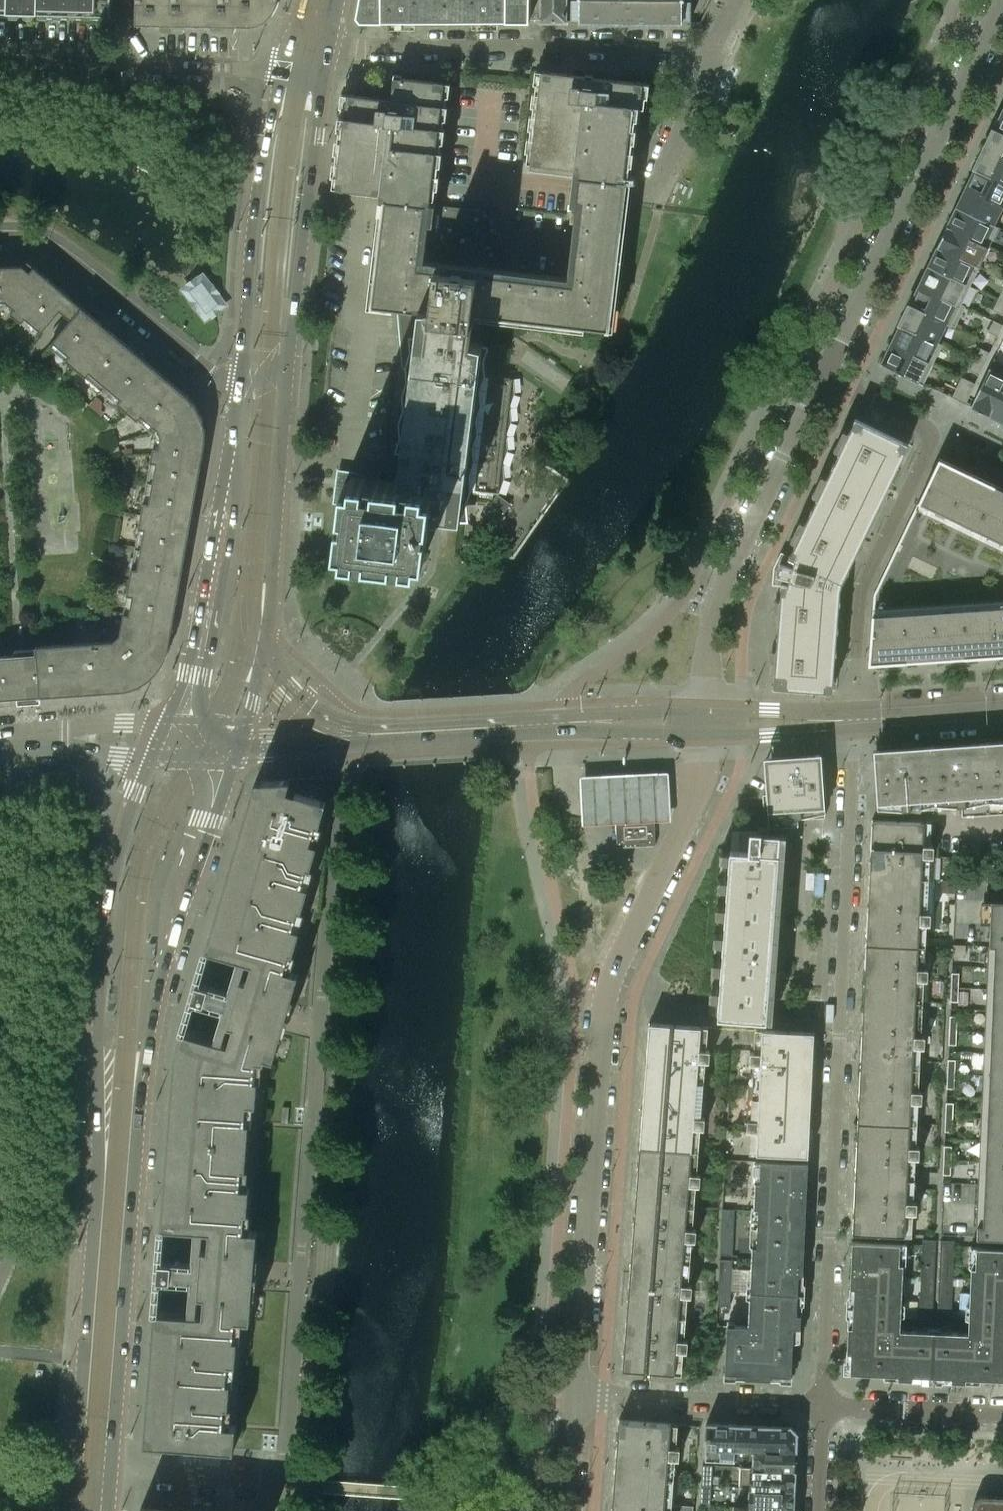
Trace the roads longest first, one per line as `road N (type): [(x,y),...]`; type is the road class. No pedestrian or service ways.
road 1 (residential): [(339,746),(289,1481)]
road 2 (secondary): [(156,754),(124,827),(104,934),(75,1468)]
road 3 (residential): [(822,1403),(859,718)]
road 4 (residential): [(574,1393),(613,968),(700,780),(706,734)]
road 5 (secondary): [(115,1470),(147,1055),(175,943)]
road 6 (tertiary): [(706,706),(363,725),(323,713),(293,686),(270,622)]
road 7 (residential): [(822,378),(1002,0)]
road 8 (residential): [(304,64),(371,48),(720,43)]
road 9 (residential): [(859,718),(859,597),(927,446),(917,423),(822,378)]
road 10 (tertiary): [(339,746),(594,731),(706,734)]
road 11 (residential): [(706,706),(724,576),(822,378)]
road 12 (secondary): [(304,64),(273,120),(259,187),(243,380)]
road 13 (secondary): [(286,378),(316,135),(304,64)]
road 14 (residential): [(0,238),(44,244),(220,378),(243,380)]
road 15 (residential): [(822,1403),(574,1393)]
road 16 (secondary): [(270,622),(286,378)]
road 17 (secondary): [(243,380),(207,618)]
road 18 (secondary): [(175,943),(239,752)]
road 19 (secondary): [(175,943),(206,791),(196,754)]
road 20 (residential): [(1002,1413),(822,1403)]
road 21 (residential): [(304,64),(124,65)]
road 22 (residential): [(115,1470),(289,1481)]
road 23 (residential): [(167,727),(0,735)]
road 24 (residential): [(655,195),(720,43)]
road 25 (residential): [(0,744),(156,754)]
road 26 (tertiary): [(706,734),(859,718)]
road 27 (tertiary): [(859,718),(706,706)]
road 28 (secondary): [(207,618),(200,709),(213,736),(239,752)]
road 29 (tertiary): [(859,718),(1002,709)]
road 30 (secondary): [(239,752),(270,622)]
road 31 (residential): [(124,65),(0,64)]

